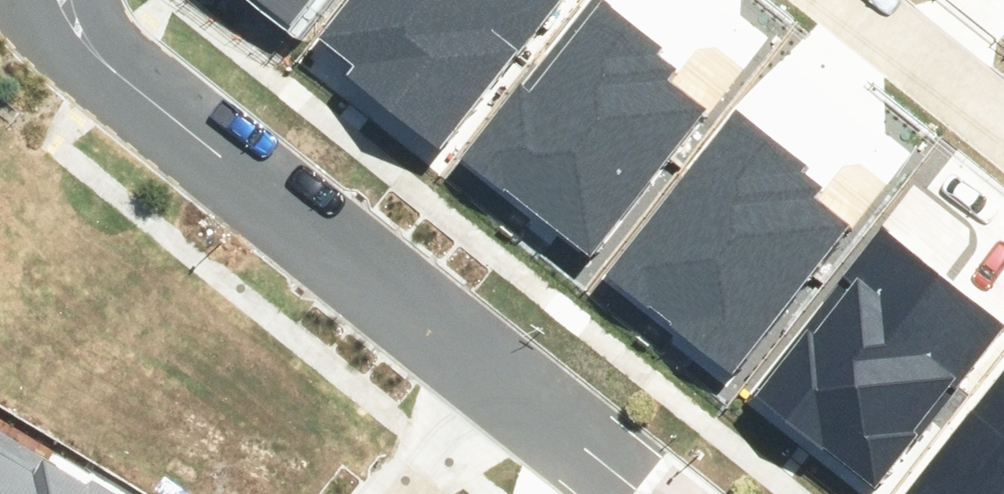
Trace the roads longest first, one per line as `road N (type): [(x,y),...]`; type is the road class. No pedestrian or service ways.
road 1 (residential): [(68,0),(87,33),(494,372)]
road 2 (residential): [(494,372),(647,493)]
road 3 (residential): [(857,0),(1003,117)]
road 4 (residential): [(398,493),(494,372)]

